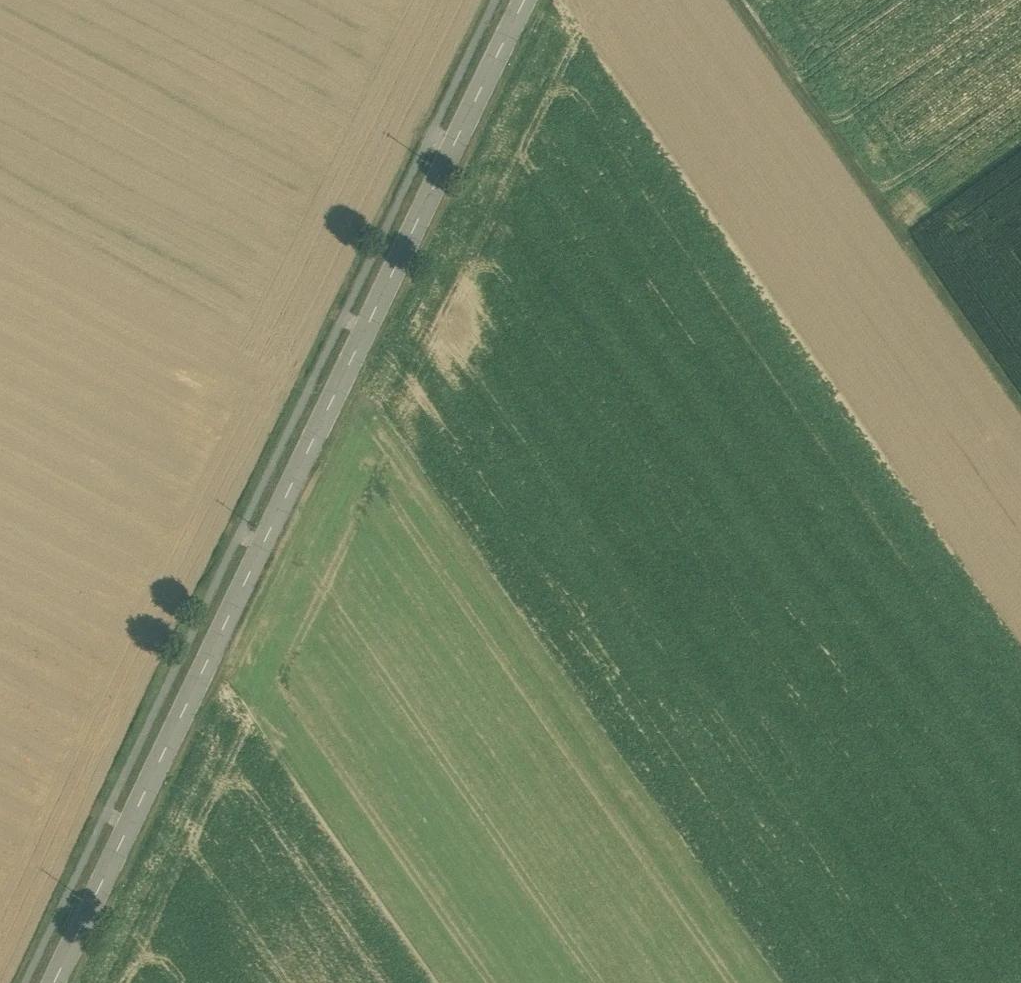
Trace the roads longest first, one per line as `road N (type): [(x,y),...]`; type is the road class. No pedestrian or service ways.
road 1 (tertiary): [(527,0),(56,982)]
road 2 (track): [(741,0),(1020,402)]

